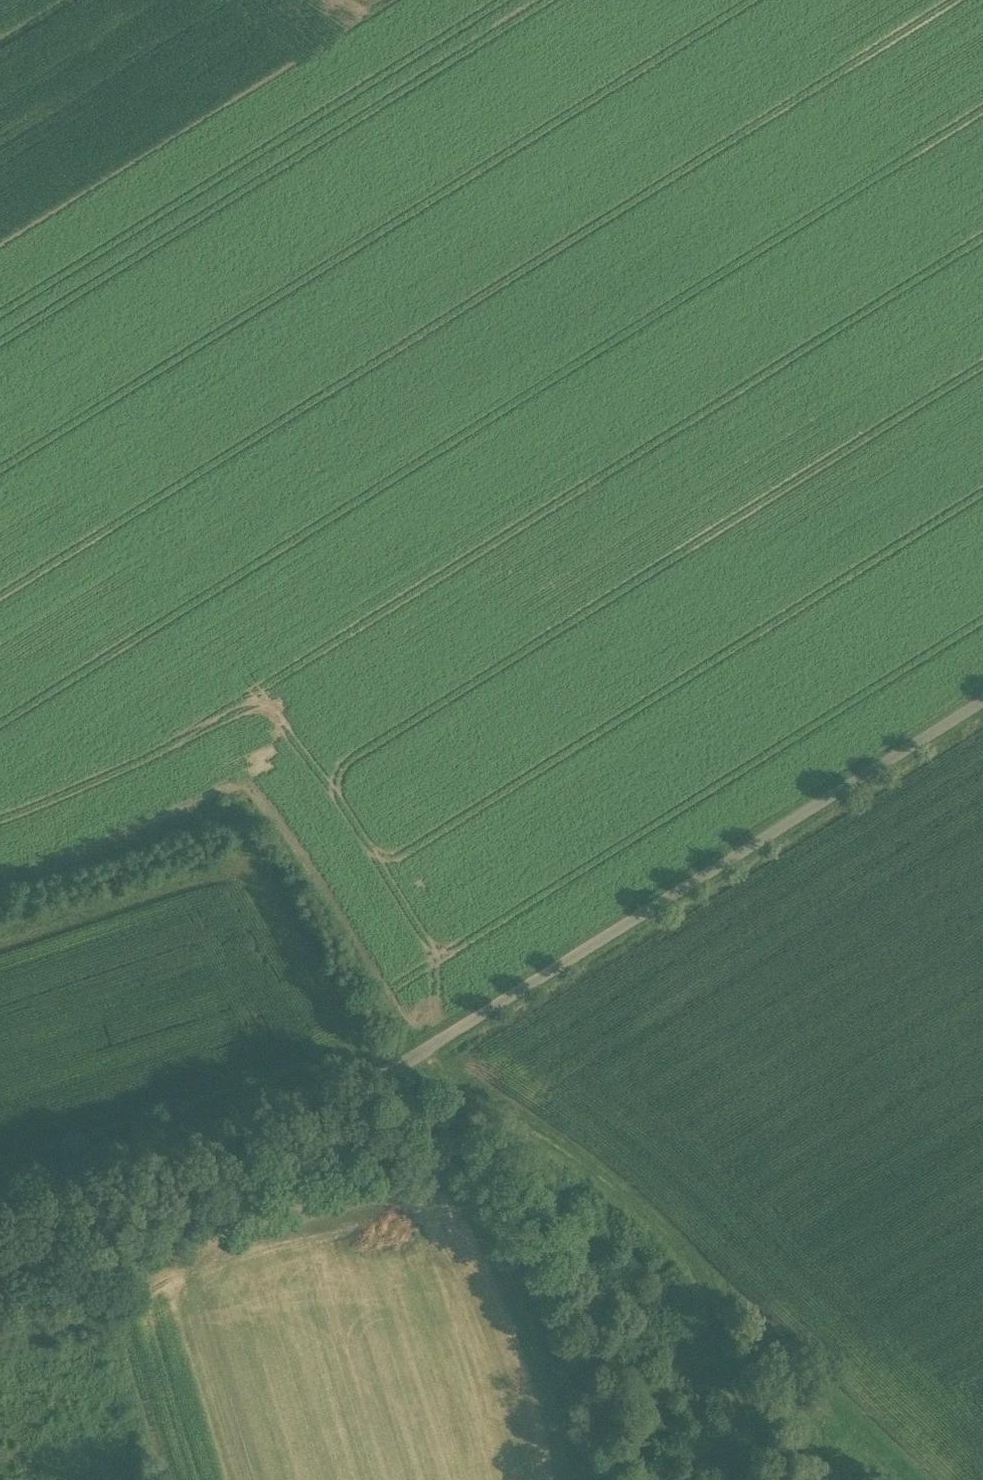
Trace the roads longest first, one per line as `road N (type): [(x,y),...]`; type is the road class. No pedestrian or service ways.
road 1 (unclassified): [(0,1191),(381,1075),(982,701)]
road 2 (track): [(444,1036),(673,977),(982,915)]

